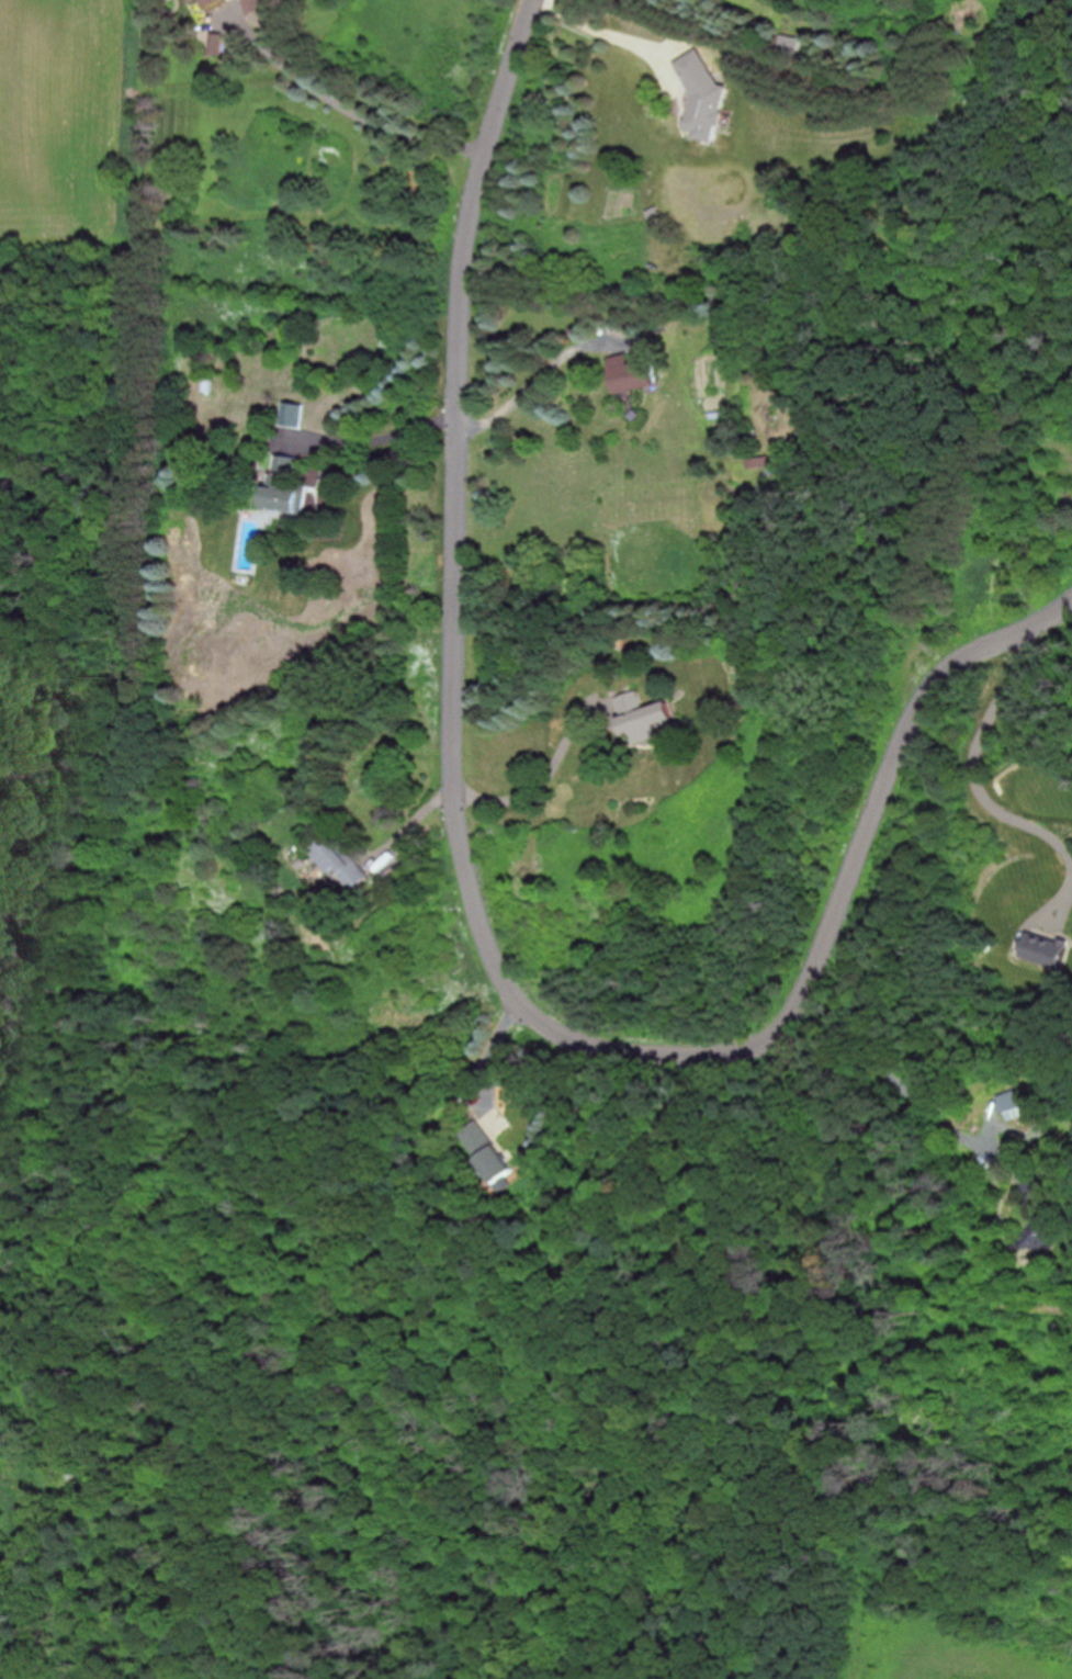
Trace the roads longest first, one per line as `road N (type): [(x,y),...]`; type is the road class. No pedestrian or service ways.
road 1 (residential): [(512,1003),(496,985),(464,903),(452,827),(453,334),(461,257),(533,0)]
road 2 (residential): [(1071,593),(1036,622),(974,649),(923,696),(804,981),(769,1046),(754,1057),(670,1058),(556,1036),(512,1003)]

